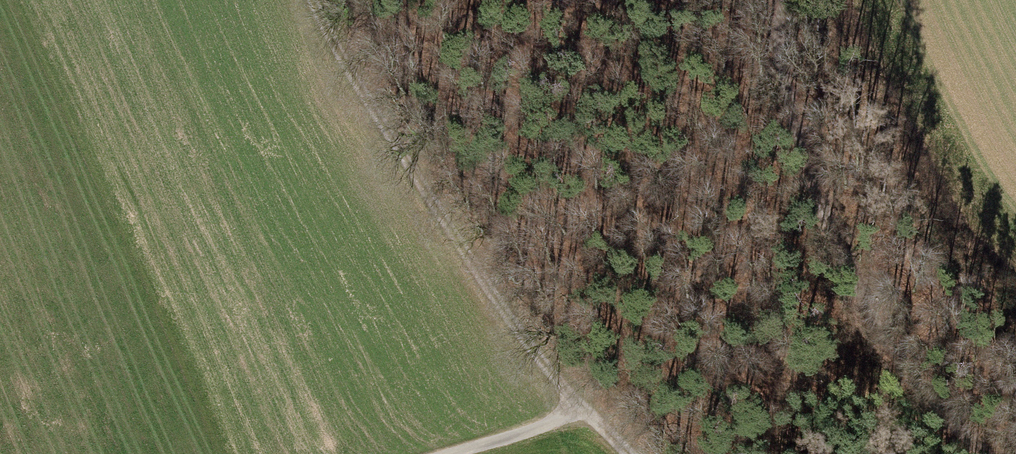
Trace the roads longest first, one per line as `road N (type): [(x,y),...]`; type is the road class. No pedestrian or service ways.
road 1 (track): [(313,0),(388,146),(512,337),(637,453)]
road 2 (track): [(813,0),(818,204),(835,287),(857,336),(920,406),(980,453)]
road 3 (track): [(454,453),(590,411)]

